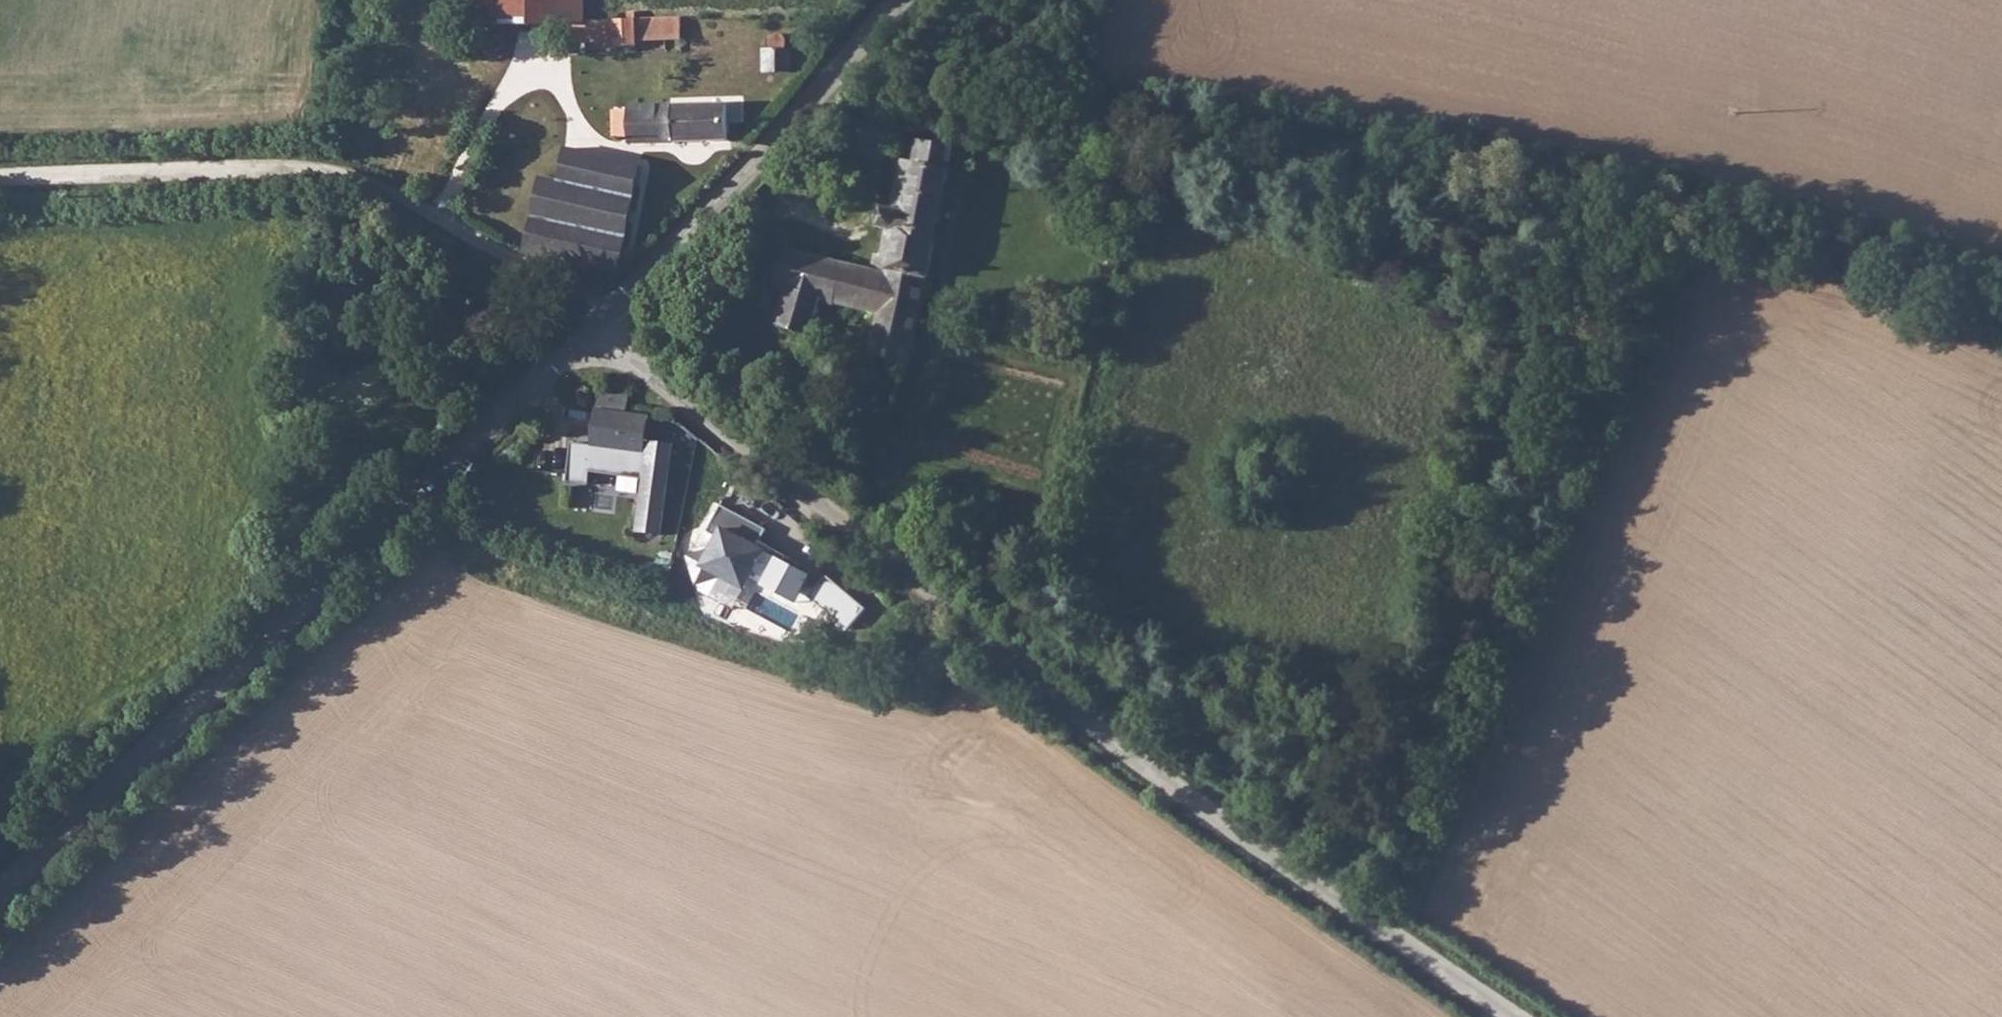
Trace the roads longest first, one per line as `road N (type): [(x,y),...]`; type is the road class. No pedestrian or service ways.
road 1 (unclassified): [(1513,1016),(1188,797),(591,332)]
road 2 (unclassified): [(591,332),(0,890)]
road 3 (track): [(591,332),(577,293),(358,172),(0,178)]
road 4 (unclassified): [(899,0),(591,332)]

